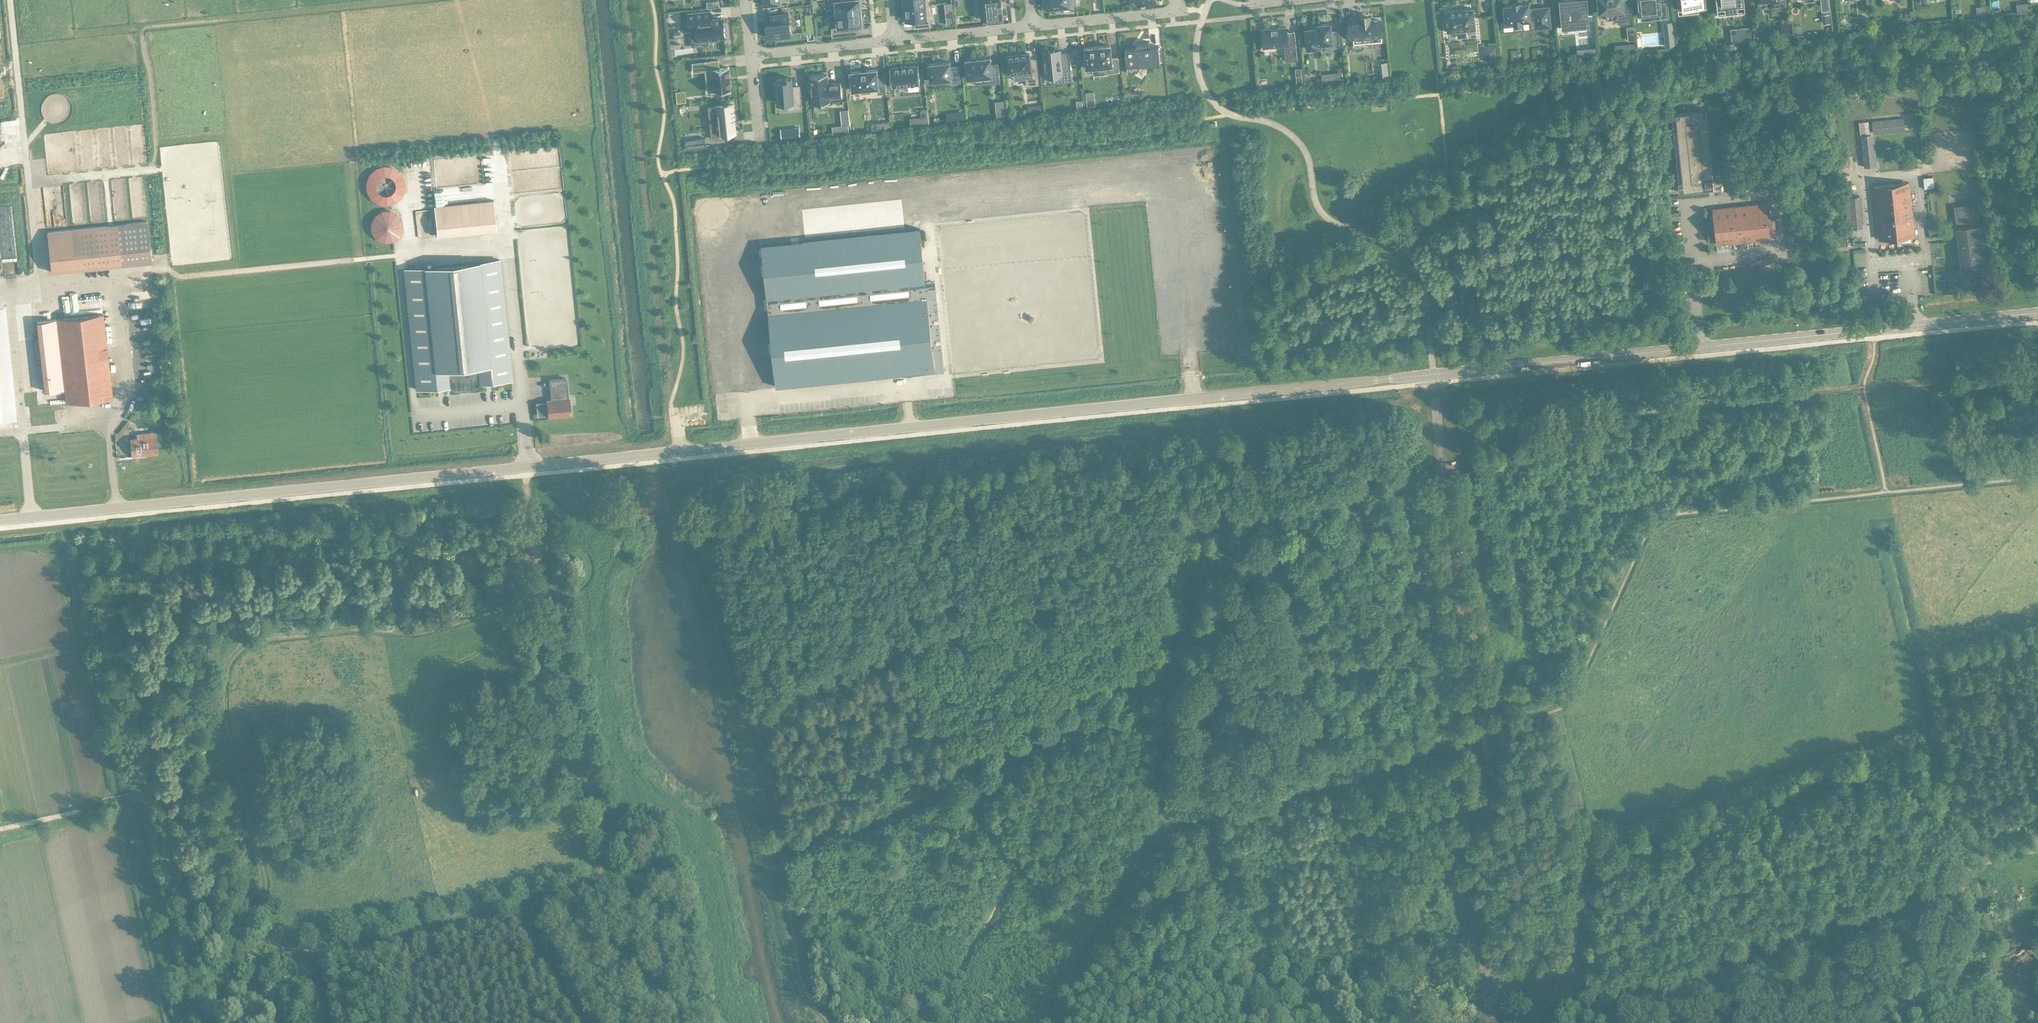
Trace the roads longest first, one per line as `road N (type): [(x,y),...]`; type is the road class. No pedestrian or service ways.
road 1 (unclassified): [(0,521),(2037,313)]
road 2 (residential): [(1032,27),(1182,12),(1179,0)]
road 3 (residential): [(752,55),(895,41)]
road 4 (residential): [(895,41),(1032,27)]

